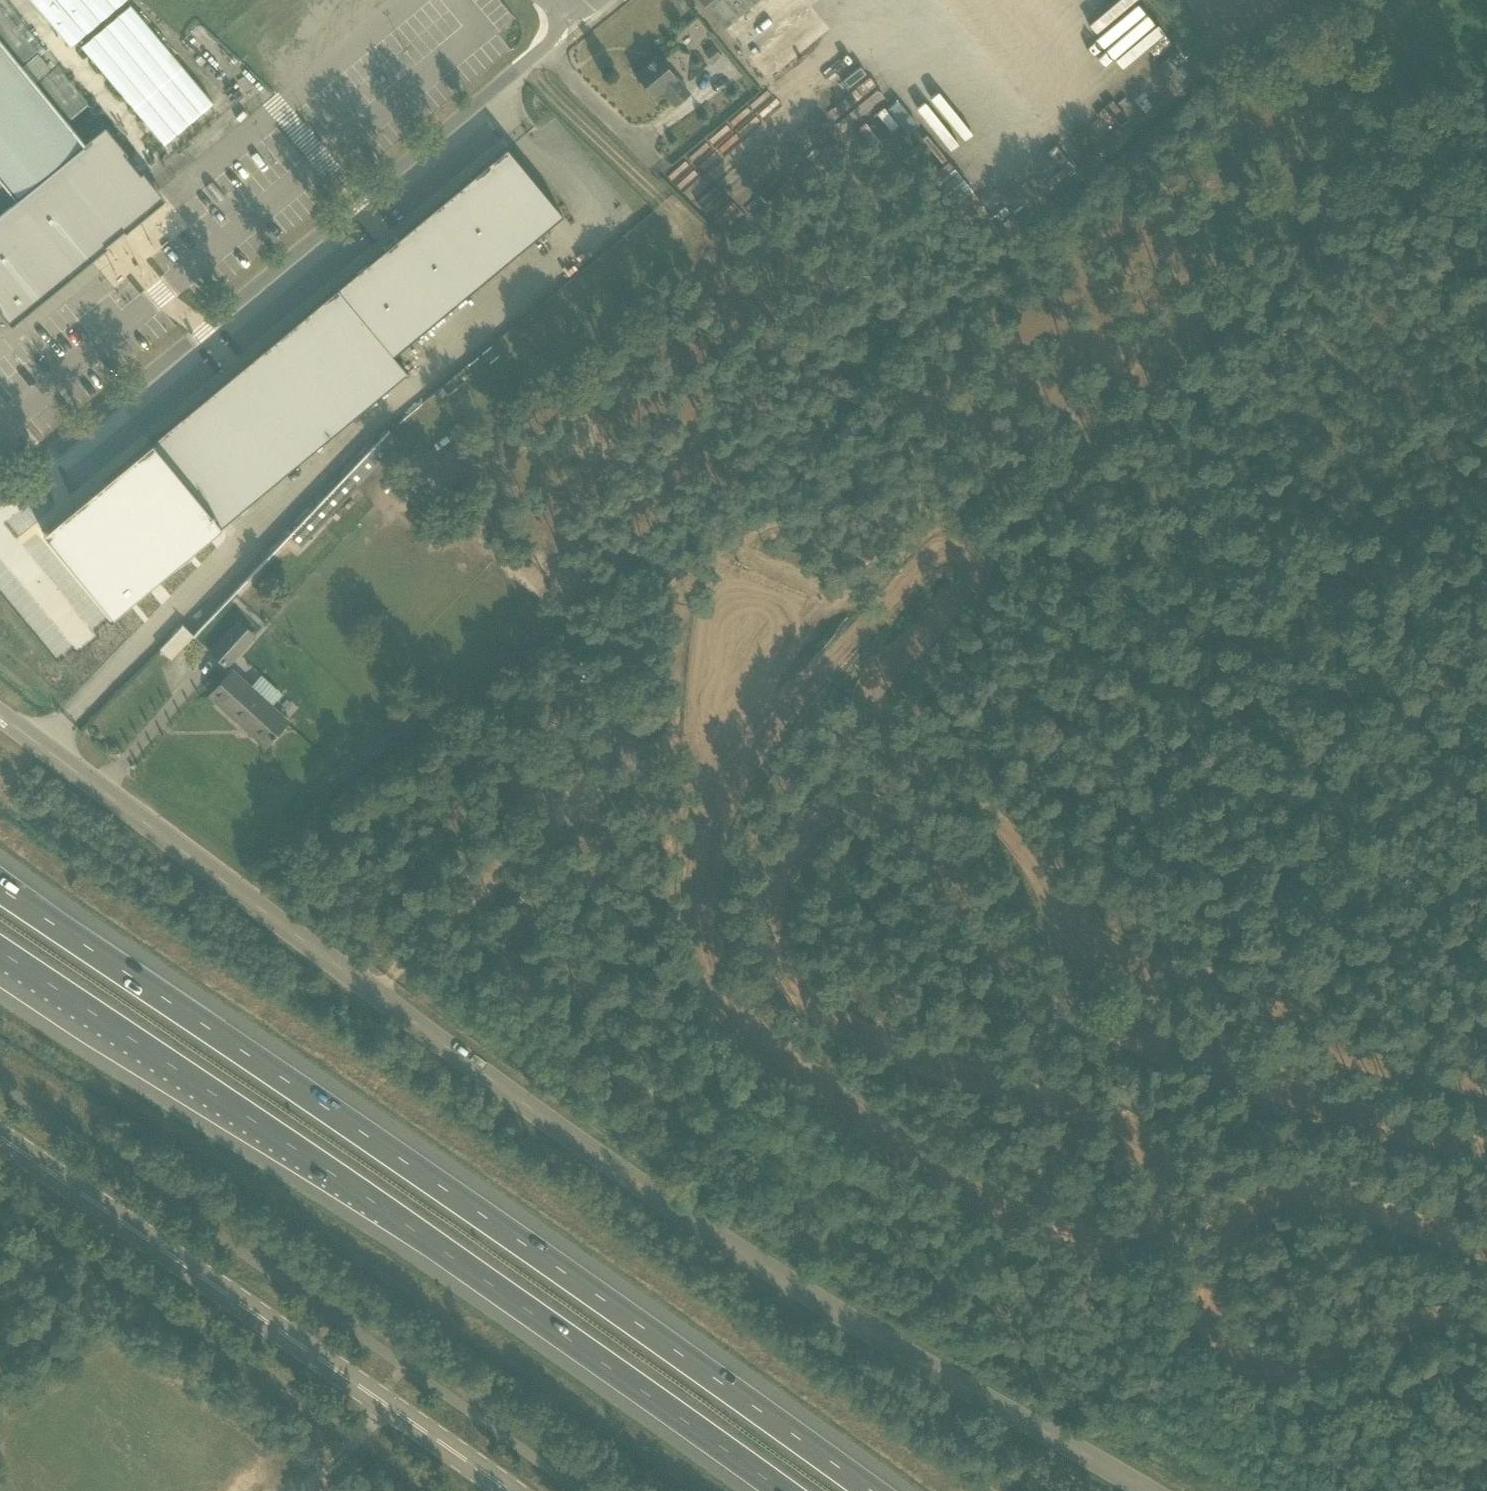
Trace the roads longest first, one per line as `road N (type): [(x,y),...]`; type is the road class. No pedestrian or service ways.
road 1 (unclassified): [(1150,1490),(702,1227),(0,713)]
road 2 (motorway): [(867,1490),(596,1296),(0,890)]
road 3 (motorway): [(0,951),(387,1213),(774,1490)]
road 4 (unclassified): [(0,495),(560,34),(567,6)]
road 5 (tertiary): [(506,1490),(0,1137)]
road 6 (track): [(386,1000),(445,918),(510,857),(611,783),(673,751)]

